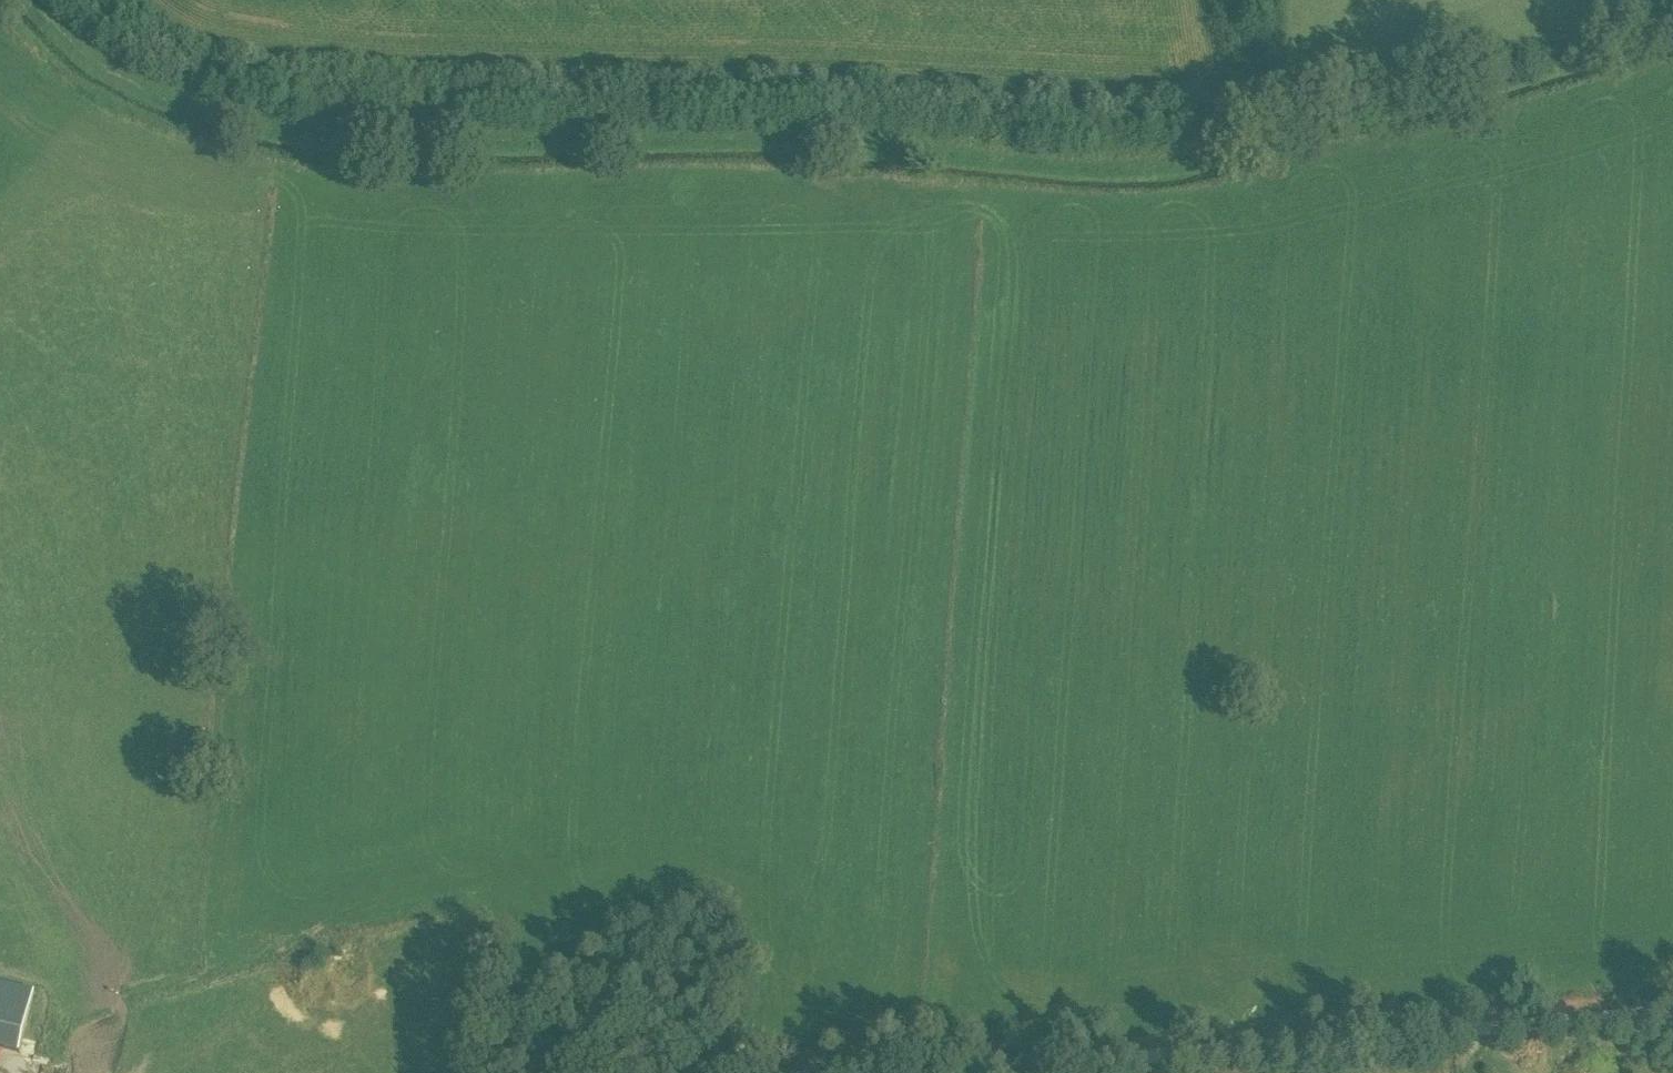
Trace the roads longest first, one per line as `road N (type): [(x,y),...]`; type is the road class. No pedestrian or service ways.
road 1 (track): [(913,1072),(1672,1009)]

